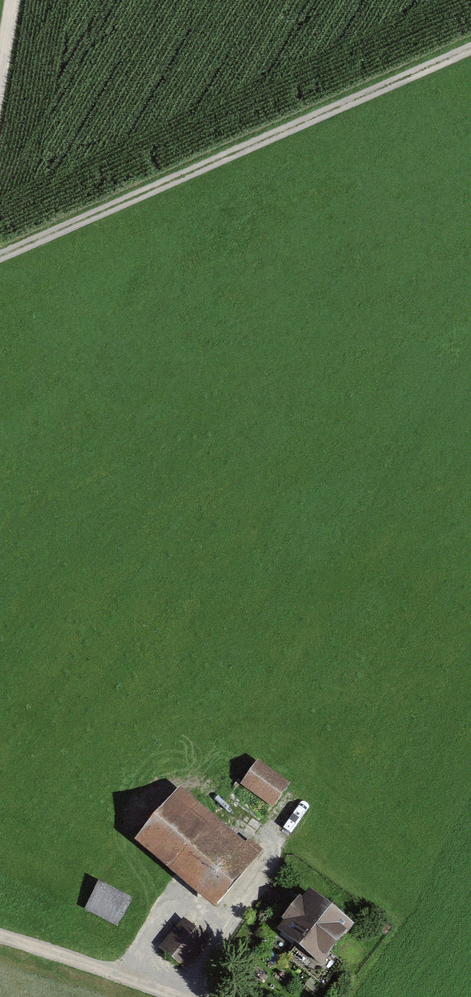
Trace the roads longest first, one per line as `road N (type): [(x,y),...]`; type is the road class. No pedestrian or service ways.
road 1 (track): [(470,42),(0,257)]
road 2 (track): [(0,938),(191,996)]

